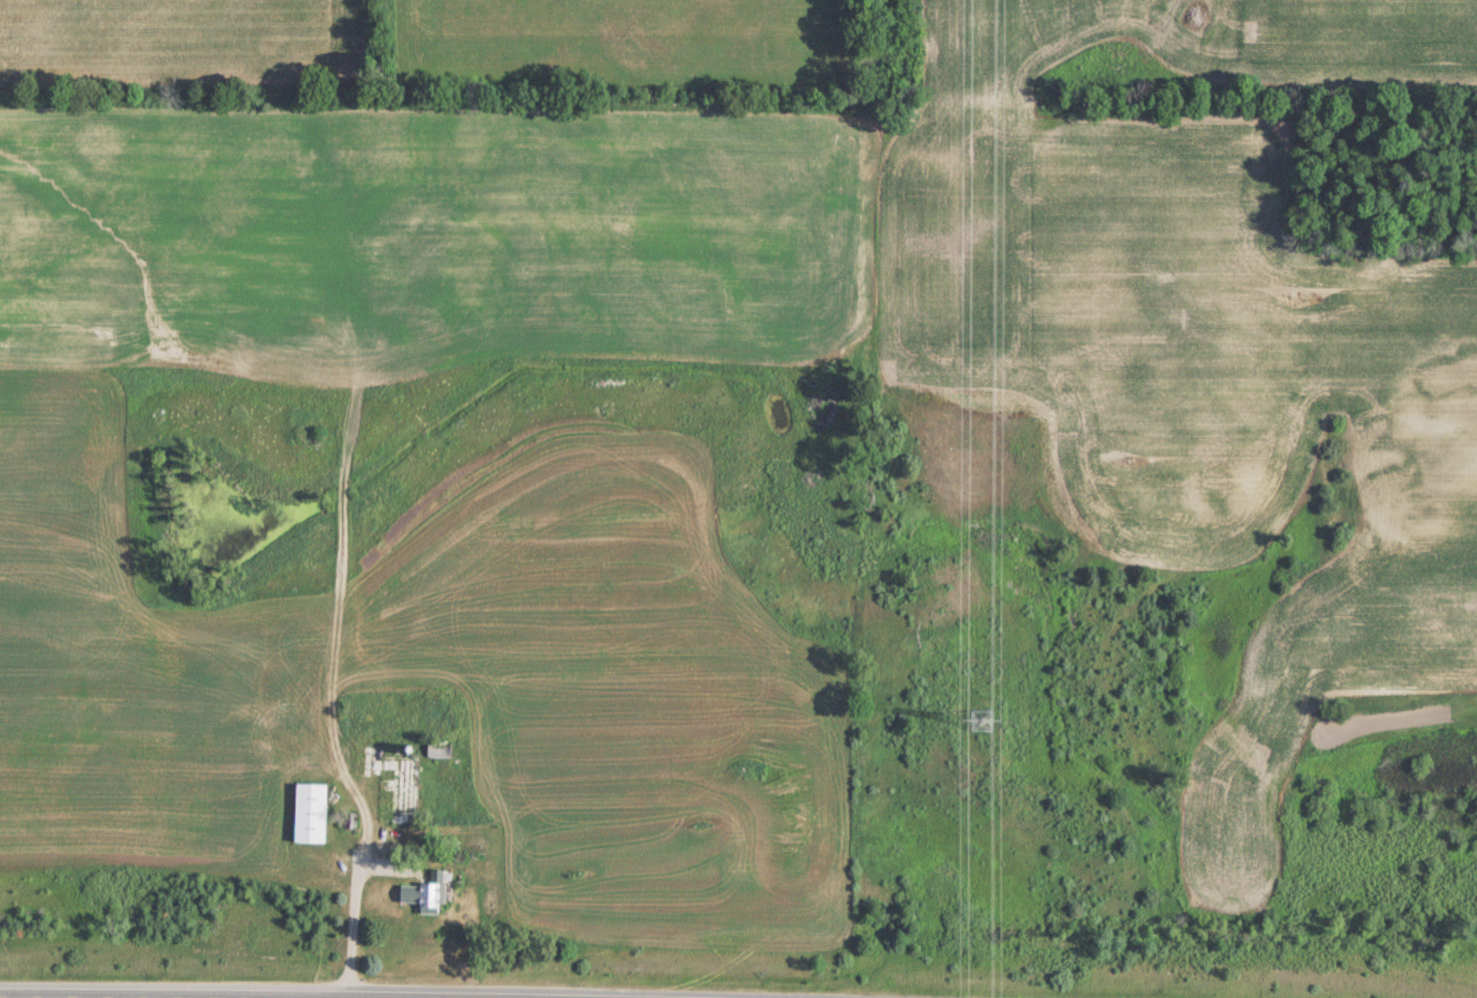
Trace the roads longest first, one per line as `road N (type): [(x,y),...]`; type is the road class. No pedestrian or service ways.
road 1 (secondary): [(405,997),(0,997)]

